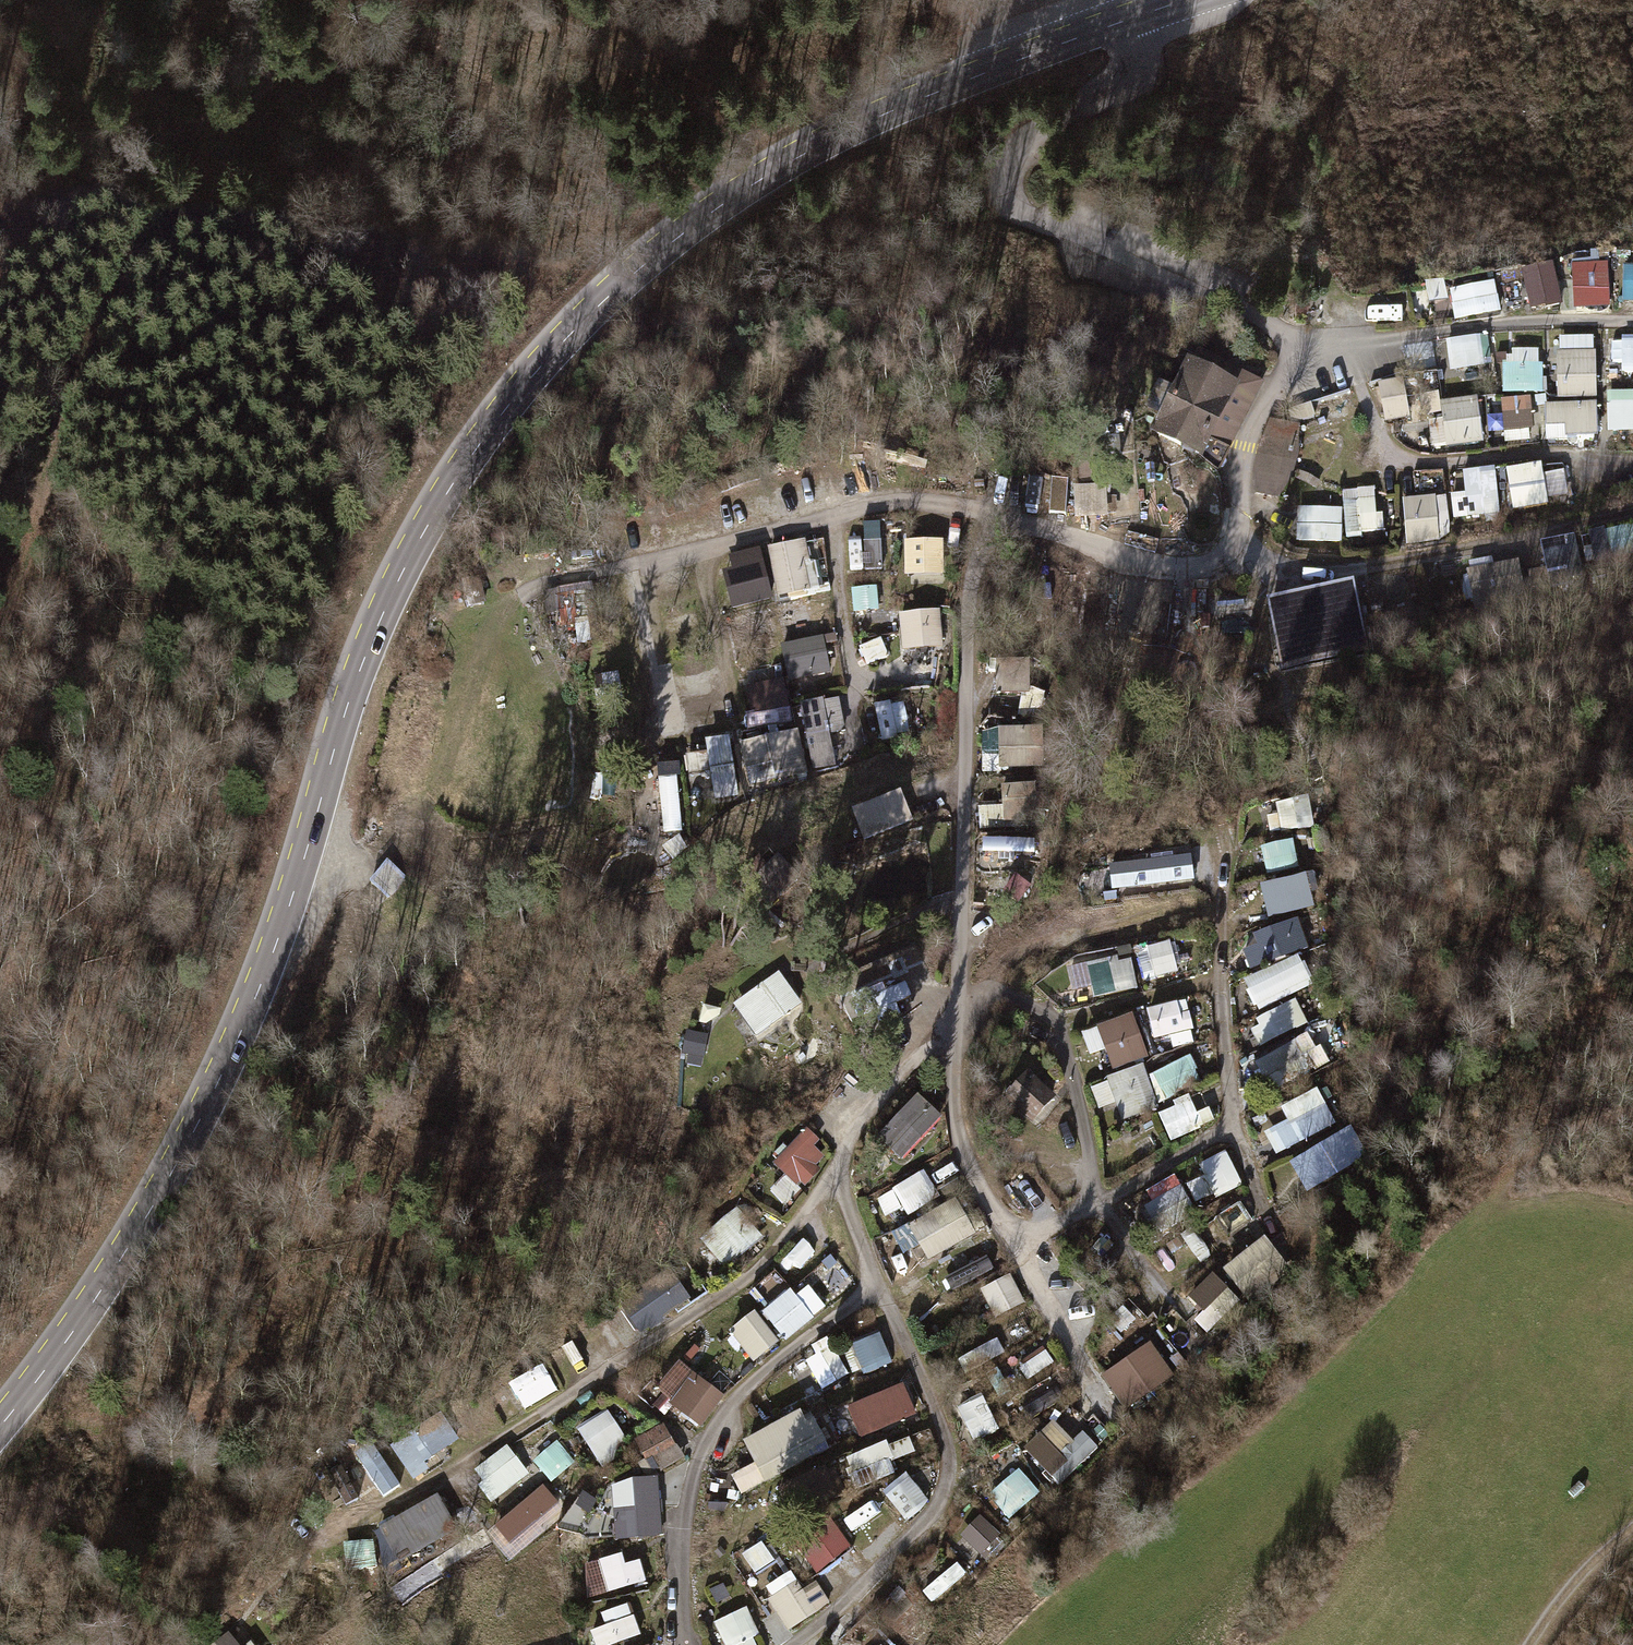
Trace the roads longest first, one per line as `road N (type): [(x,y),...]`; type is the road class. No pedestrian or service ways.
road 1 (secondary): [(0,1433),(142,1238),(274,958),(346,709),(395,592),(442,497),(519,387),(640,260),(737,186),(849,125),(1138,14)]
road 2 (unclassified): [(1317,354),(1006,203),(998,180),(1004,159),(1135,65),(1138,14)]
road 3 (track): [(255,92),(175,209),(56,420),(40,503),(0,617)]
road 4 (track): [(0,274),(178,141),(401,0)]
road 5 (track): [(1175,1309),(1099,1205),(1058,1021),(961,983)]
road 6 (track): [(1227,866),(1219,991),(1229,1131),(1273,1239)]
road 7 (track): [(739,721),(704,587),(705,549)]
road 8 (track): [(853,688),(831,518)]
road 9 (track): [(1058,1021),(1195,987),(1219,991)]
road 10 (track): [(1532,1644),(1554,1609),(1632,1530)]

